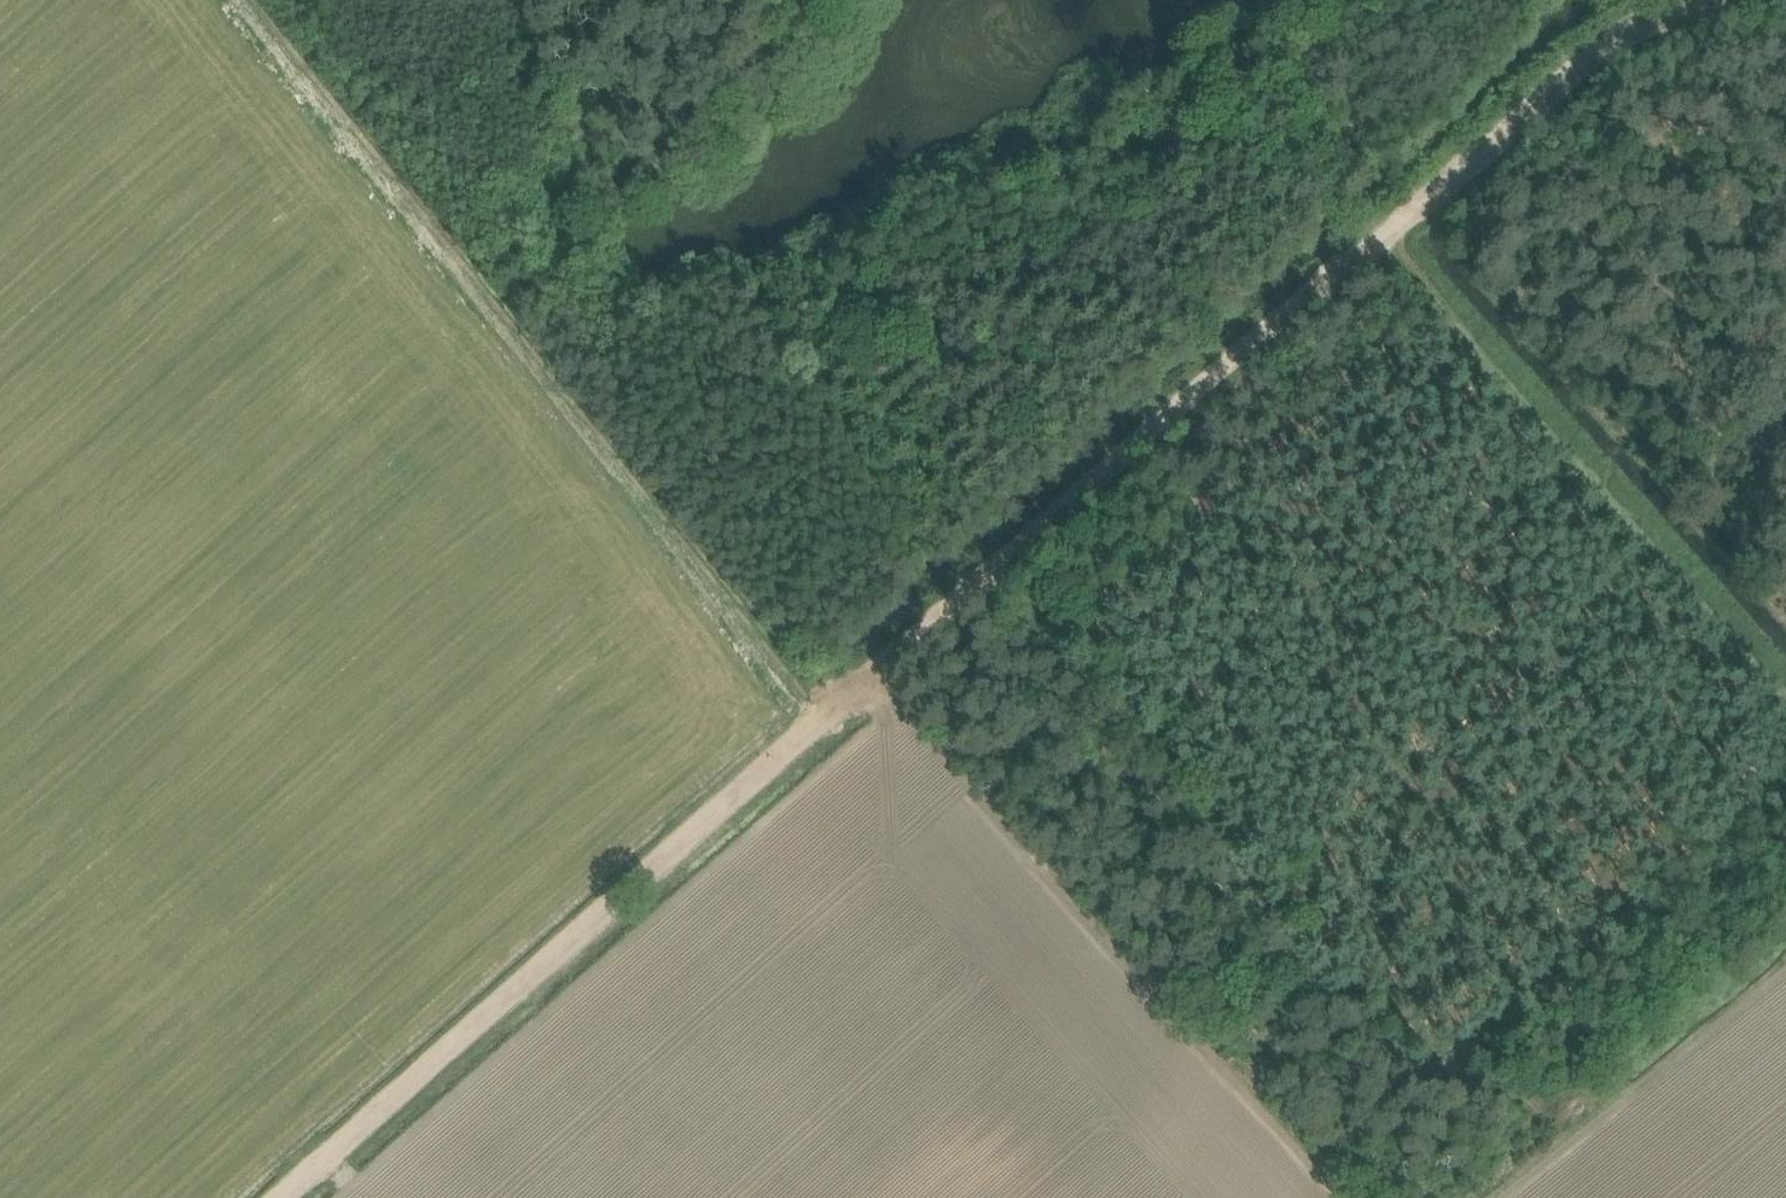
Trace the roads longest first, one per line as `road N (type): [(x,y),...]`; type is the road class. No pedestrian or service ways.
road 1 (track): [(287,1197),(1184,396),(1625,24),(1712,0)]

